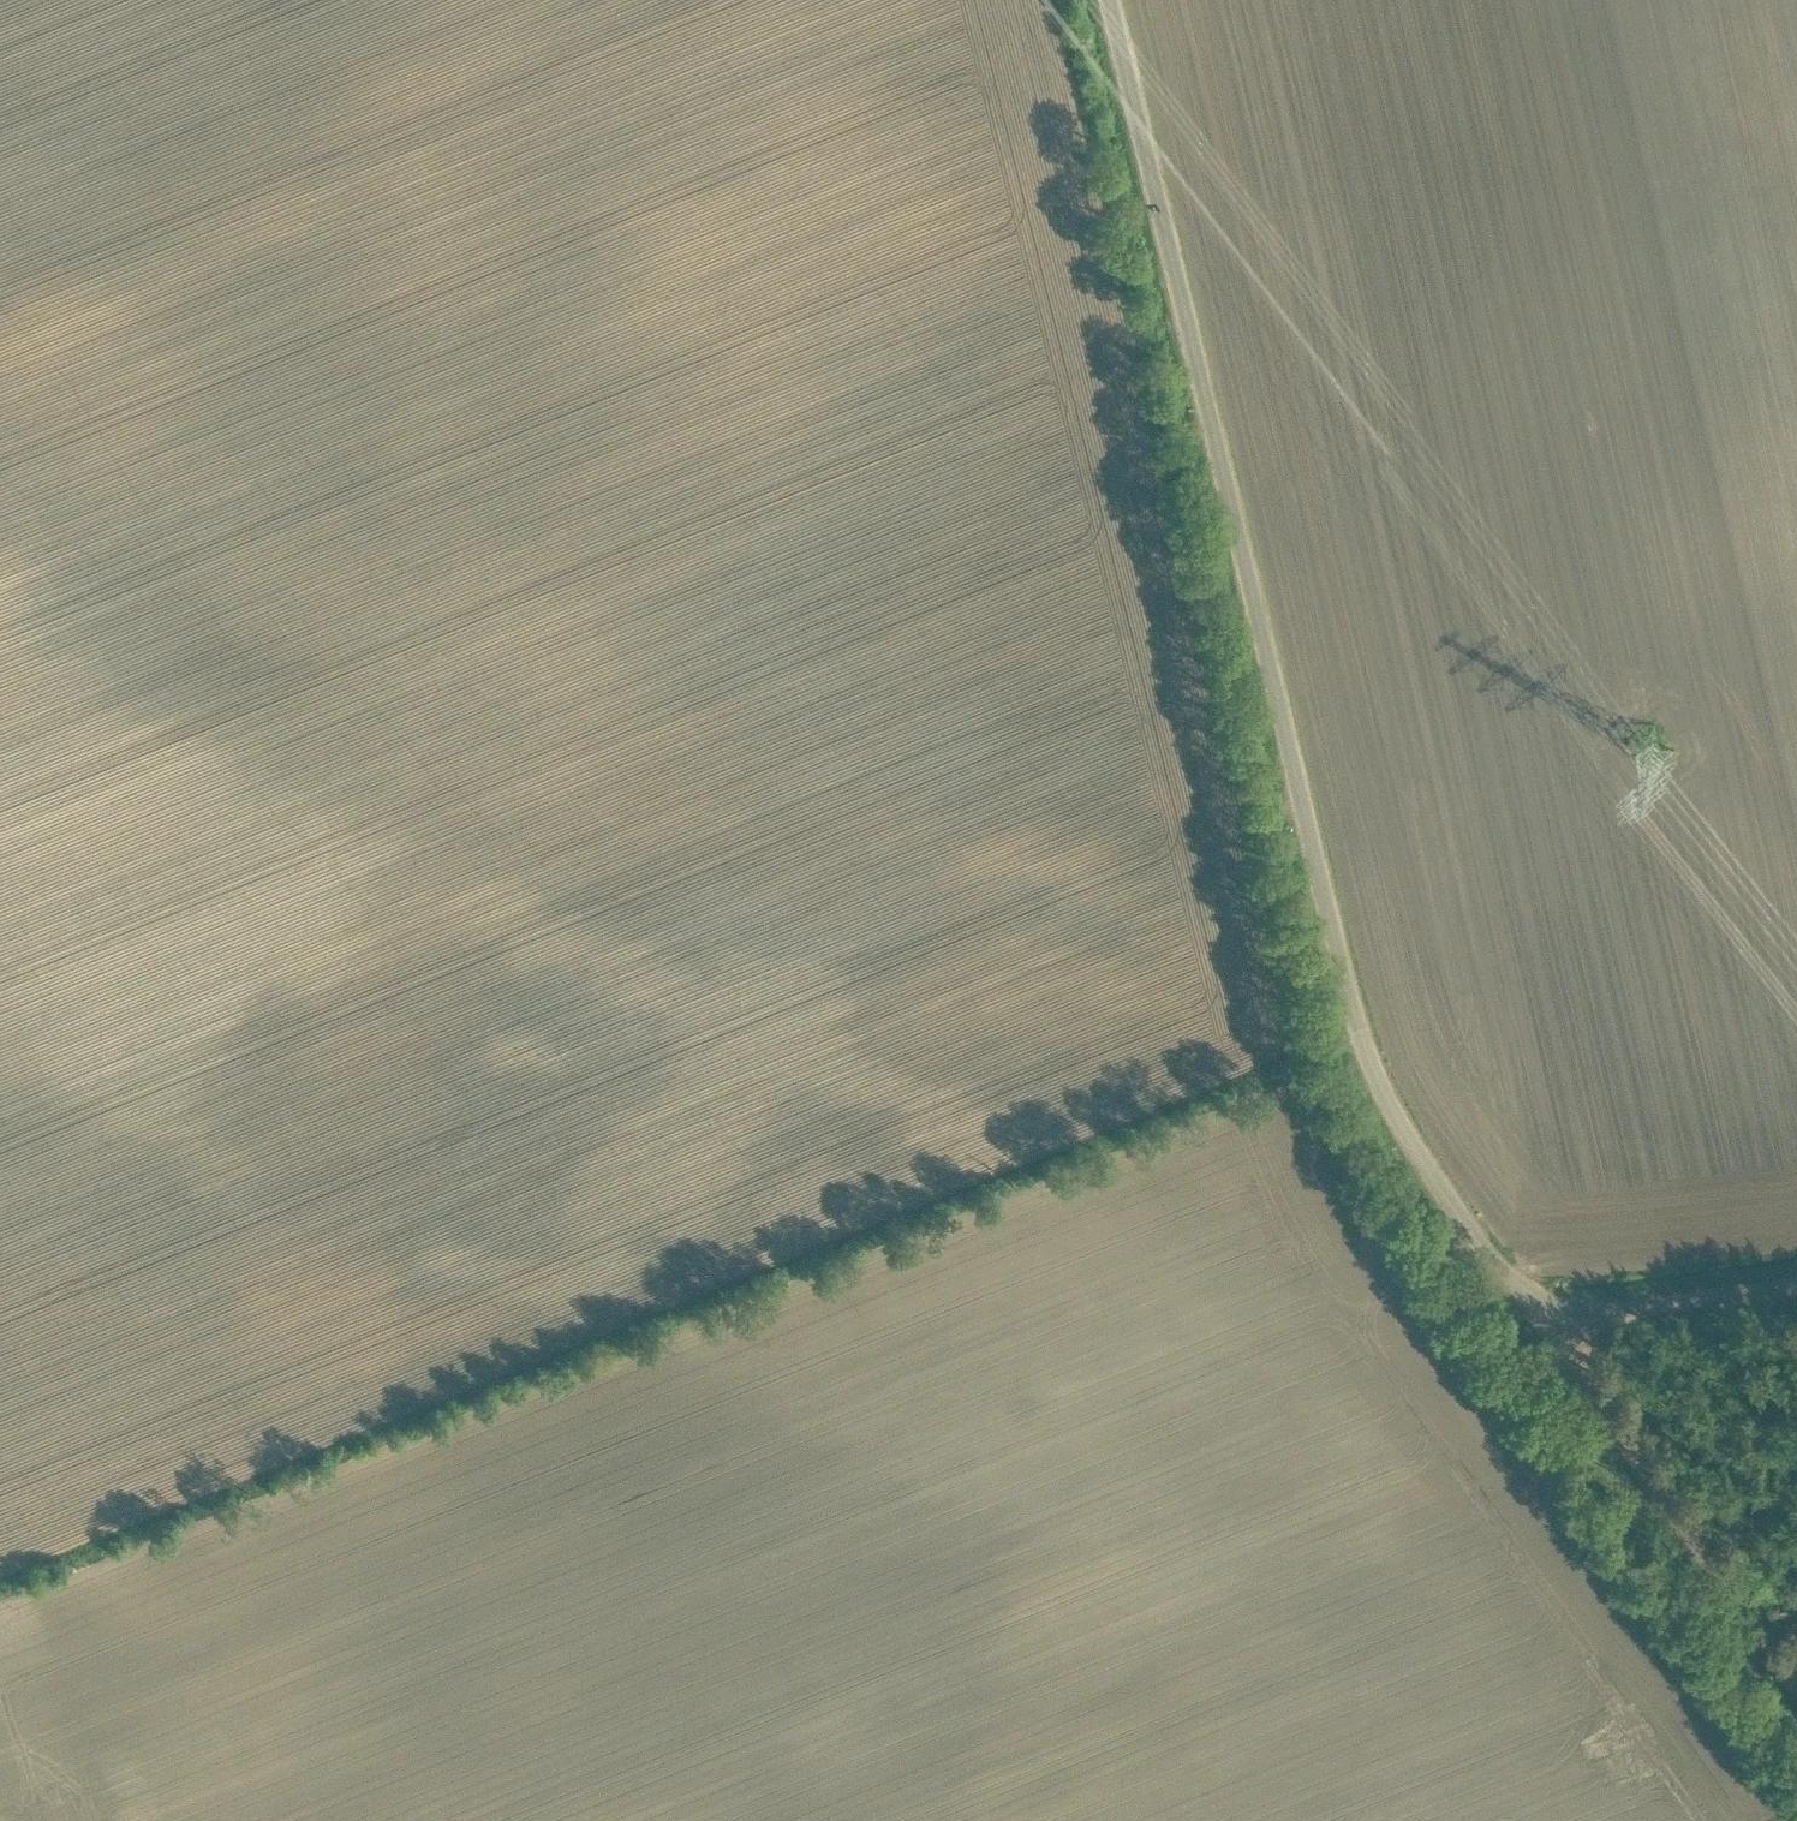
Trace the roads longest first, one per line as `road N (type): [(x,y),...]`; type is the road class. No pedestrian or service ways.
road 1 (unclassified): [(1110,0),(1356,1030),(1401,1126),(1502,1272),(1555,1309),(1597,1313),(1796,1286)]
road 2 (track): [(1796,1687),(1569,1368),(1535,1300)]

